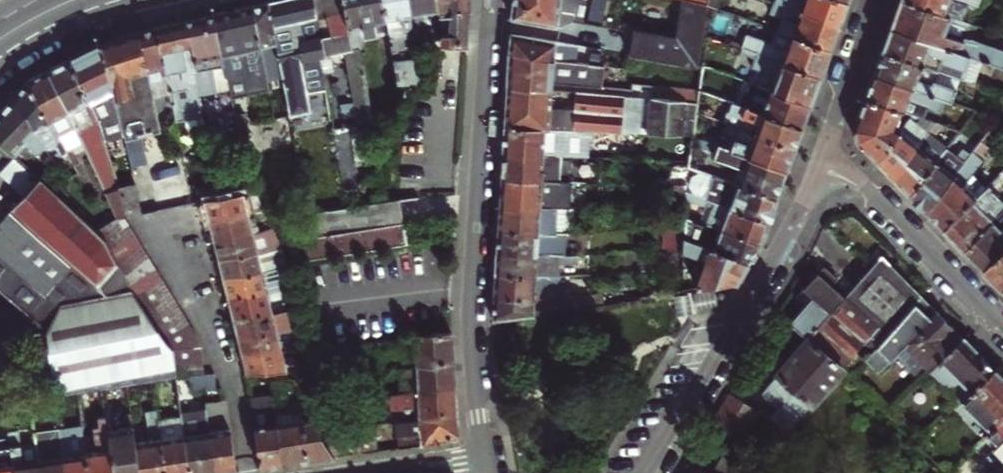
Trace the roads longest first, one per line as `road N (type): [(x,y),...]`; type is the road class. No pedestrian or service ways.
road 1 (residential): [(481,453),(470,316),(488,0)]
road 2 (residential): [(818,165),(780,250),(647,472)]
road 3 (residential): [(1002,322),(859,183),(818,165)]
road 4 (residential): [(878,0),(818,165)]
road 5 (primary): [(0,62),(59,22),(121,0)]
road 6 (residential): [(481,453),(351,472)]

